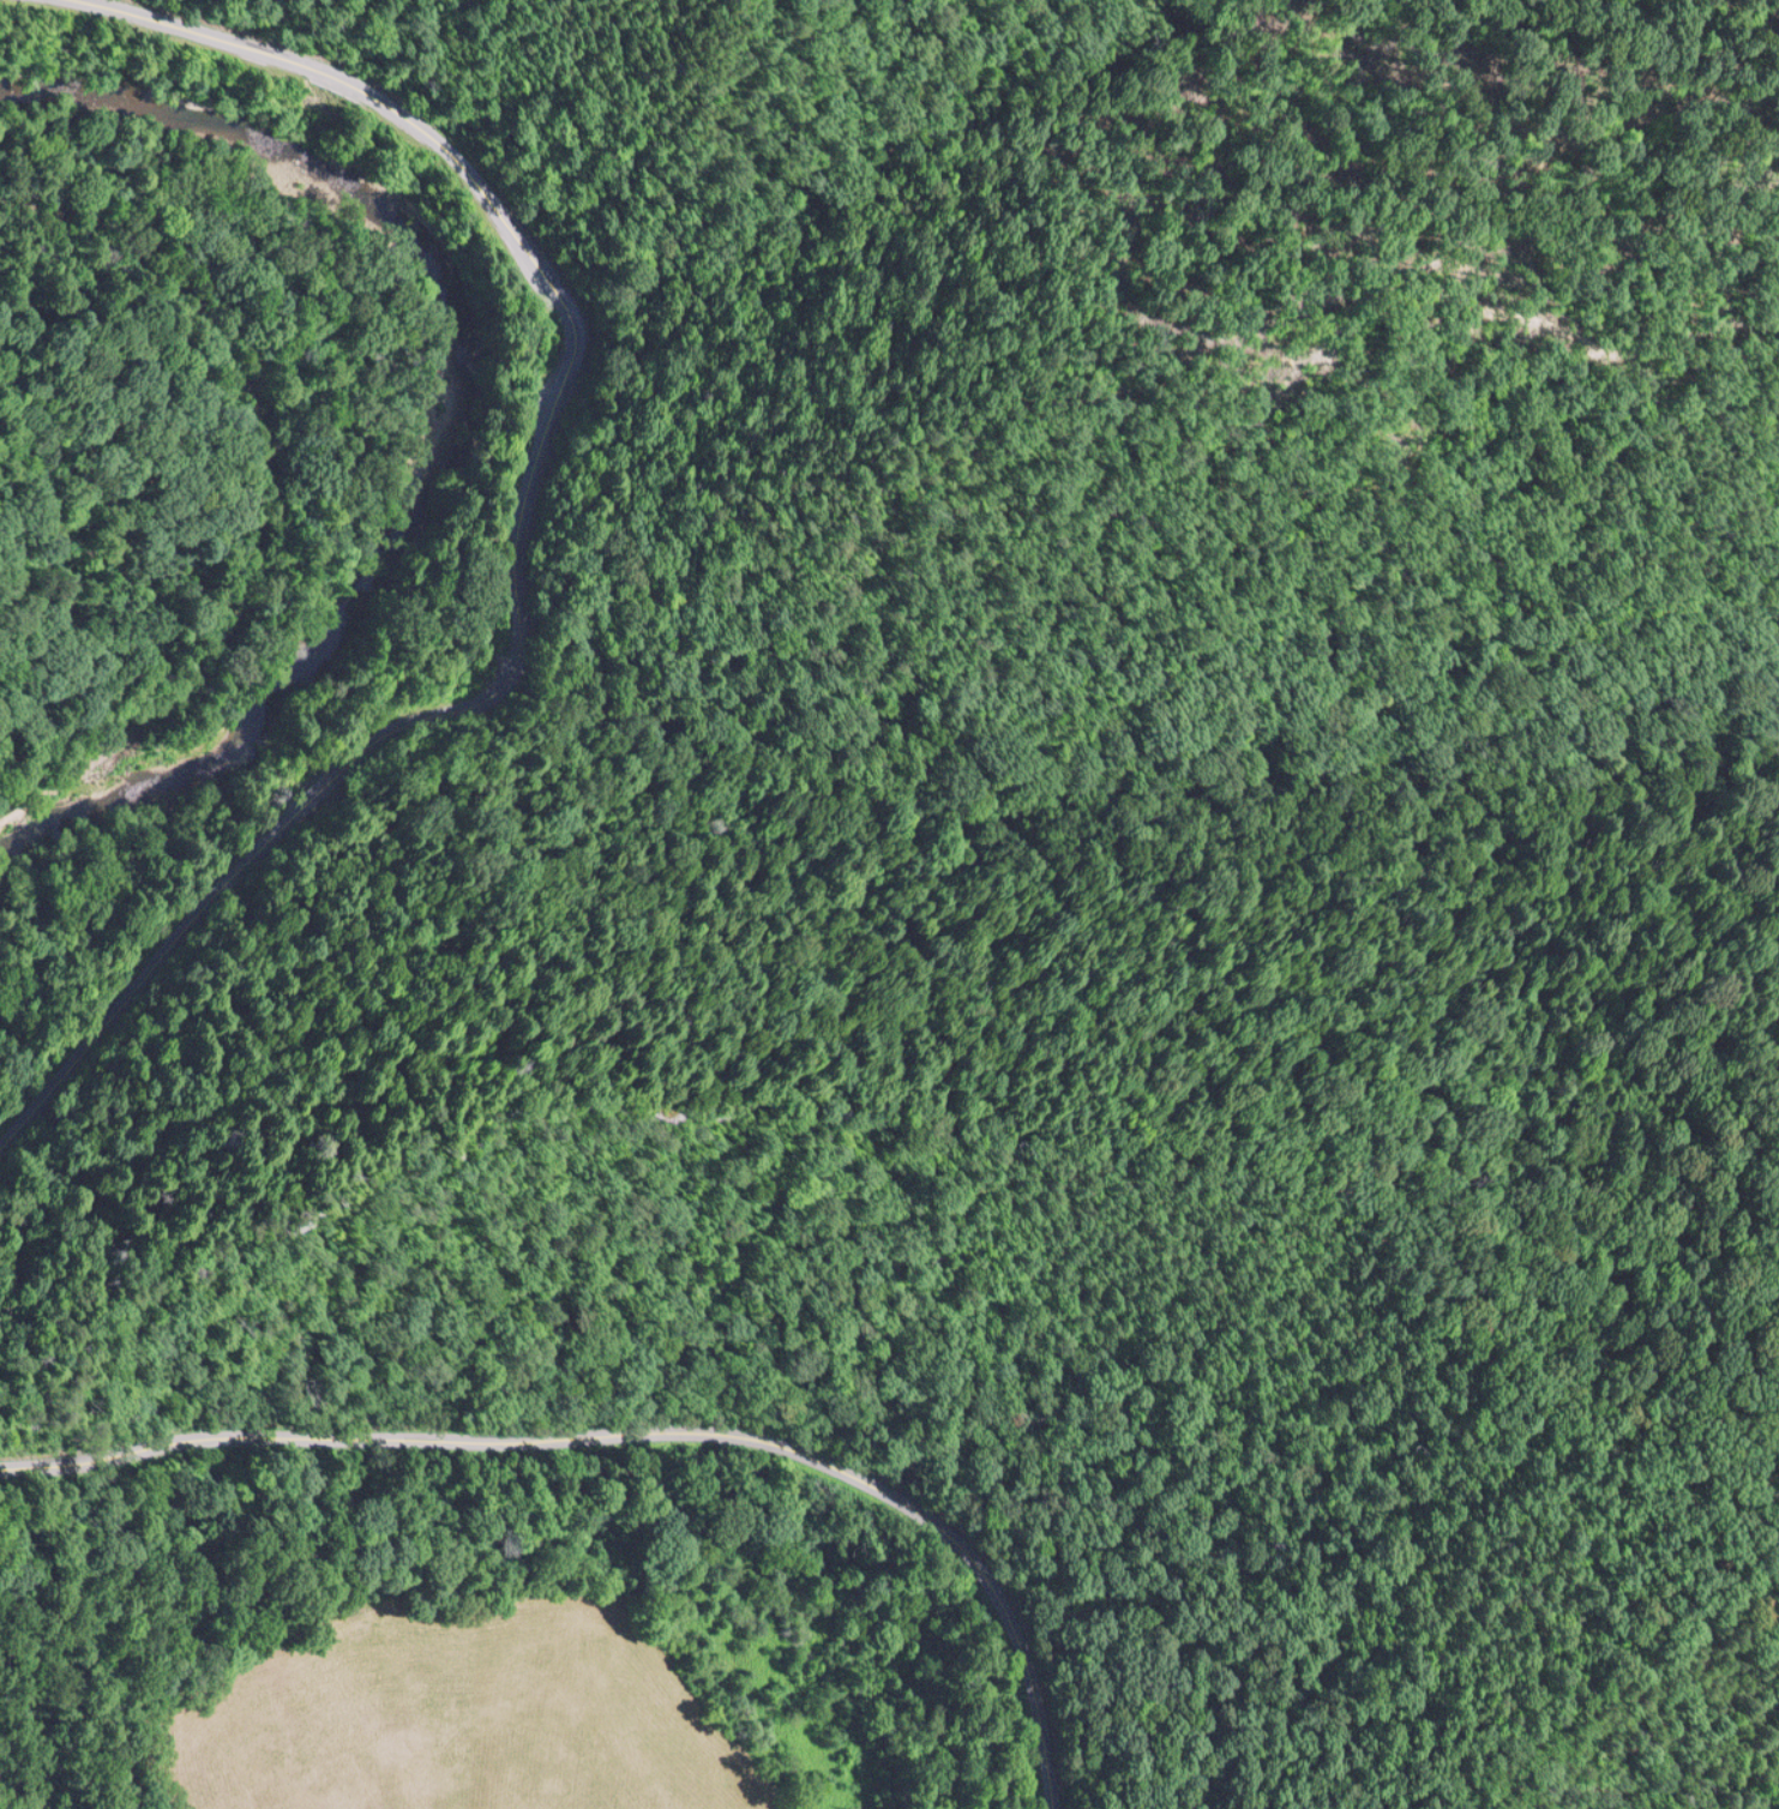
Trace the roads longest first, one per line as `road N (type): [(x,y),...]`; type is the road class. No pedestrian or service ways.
road 1 (secondary): [(0,1129),(148,949),(327,765),(373,728),(473,701),(507,673),(517,513),(571,336),(567,308),(548,274),(423,127),(356,82),(312,64),(97,0)]
road 2 (secondary): [(1053,1808),(1034,1699),(990,1575),(916,1507),(763,1437),(674,1429),(527,1437),(239,1435),(0,1466)]

